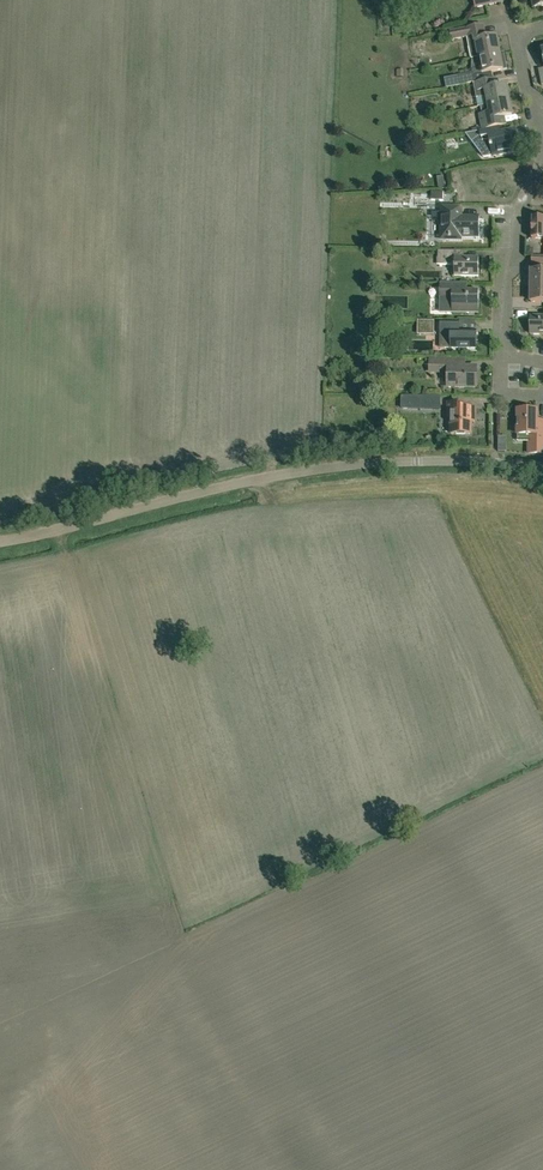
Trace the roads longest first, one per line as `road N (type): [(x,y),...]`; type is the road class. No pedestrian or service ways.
road 1 (unclassified): [(0,542),(304,471),(417,462),(542,468)]
road 2 (residential): [(542,376),(497,371),(495,355),(508,235),(525,189),(541,176)]

